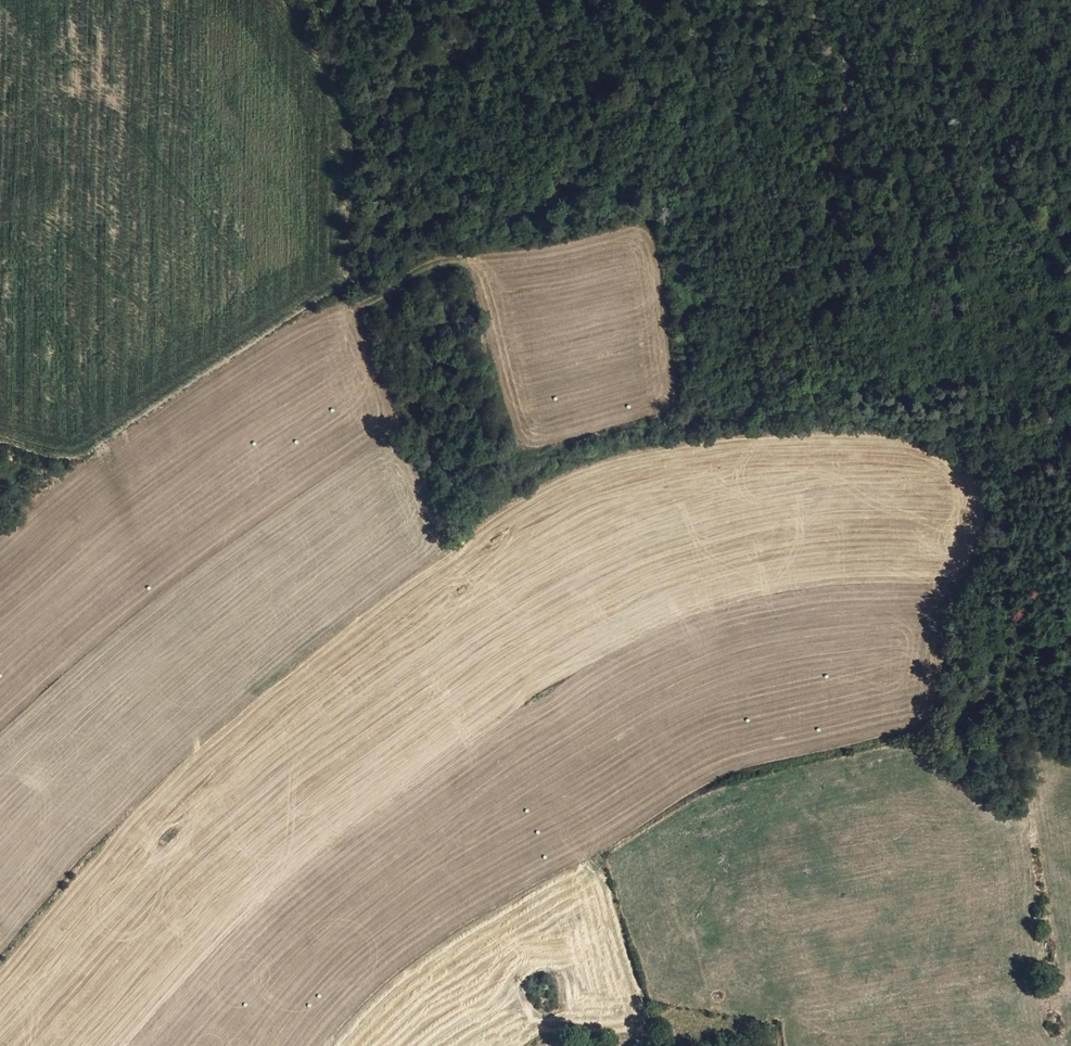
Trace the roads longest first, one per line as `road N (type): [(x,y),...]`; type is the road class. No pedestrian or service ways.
road 1 (track): [(794,412),(856,407),(942,422),(1003,466),(1015,485),(1019,517),(973,651),(966,712),(983,722),(1070,732)]
road 2 (track): [(794,412),(809,357),(842,324),(852,263),(843,132),(856,97),(856,55),(825,0)]
road 3 (track): [(703,307),(748,348),(755,397),(775,412),(794,412)]

